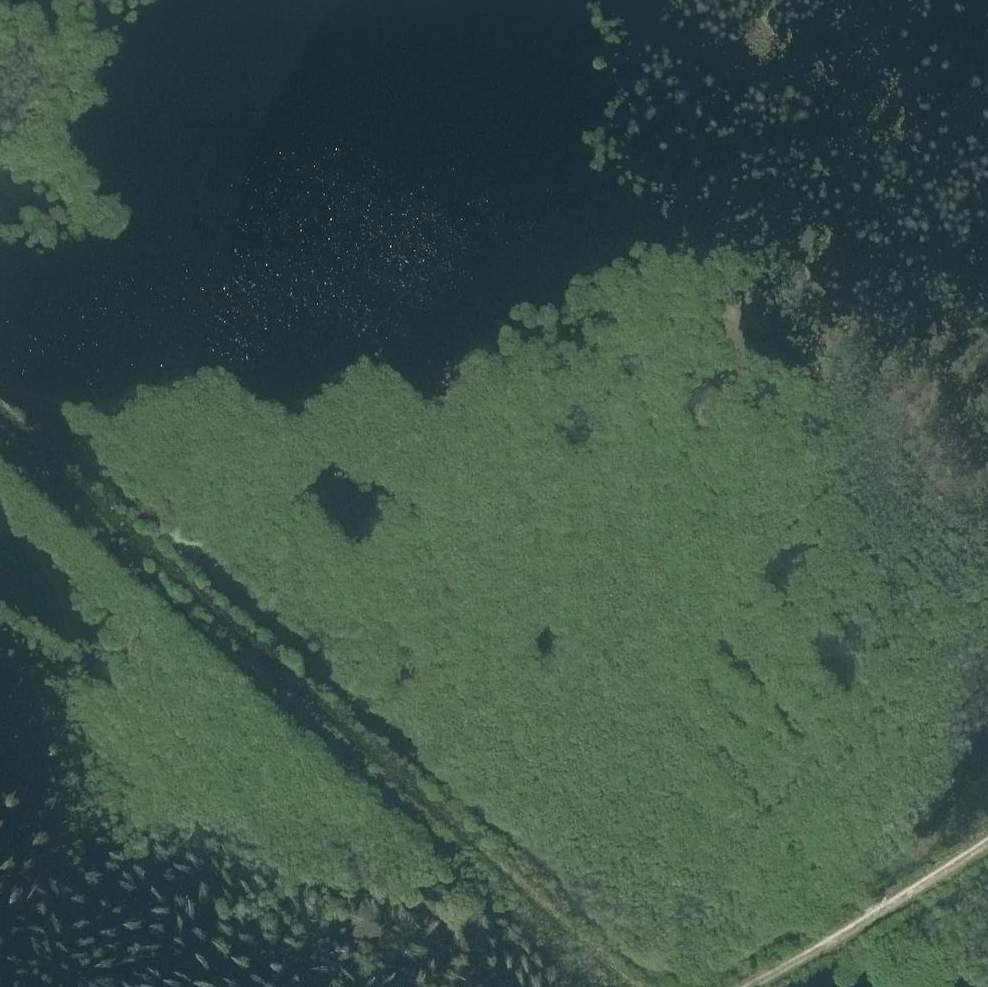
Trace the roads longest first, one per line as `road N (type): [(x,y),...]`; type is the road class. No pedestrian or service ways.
road 1 (track): [(647,986),(433,805),(0,411)]
road 2 (track): [(750,986),(987,842)]

